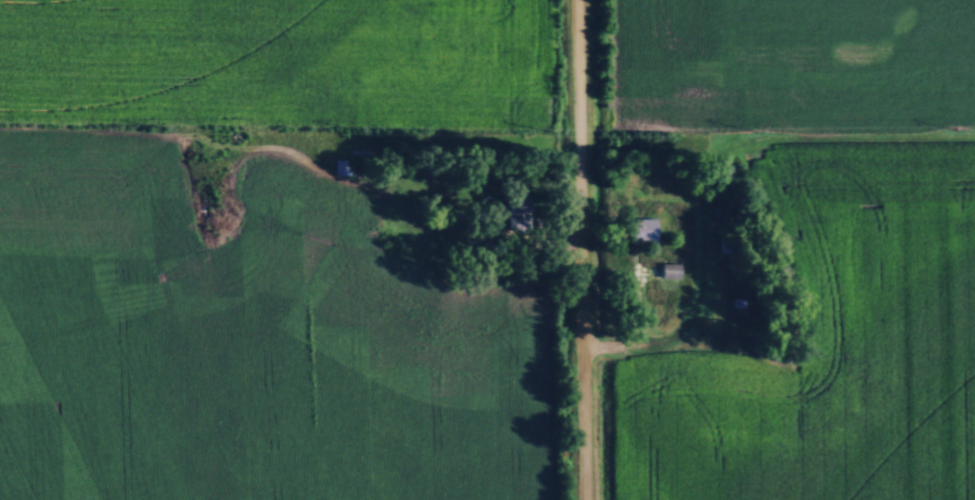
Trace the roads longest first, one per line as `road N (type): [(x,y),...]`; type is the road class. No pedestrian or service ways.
road 1 (residential): [(585,499),(576,0)]

